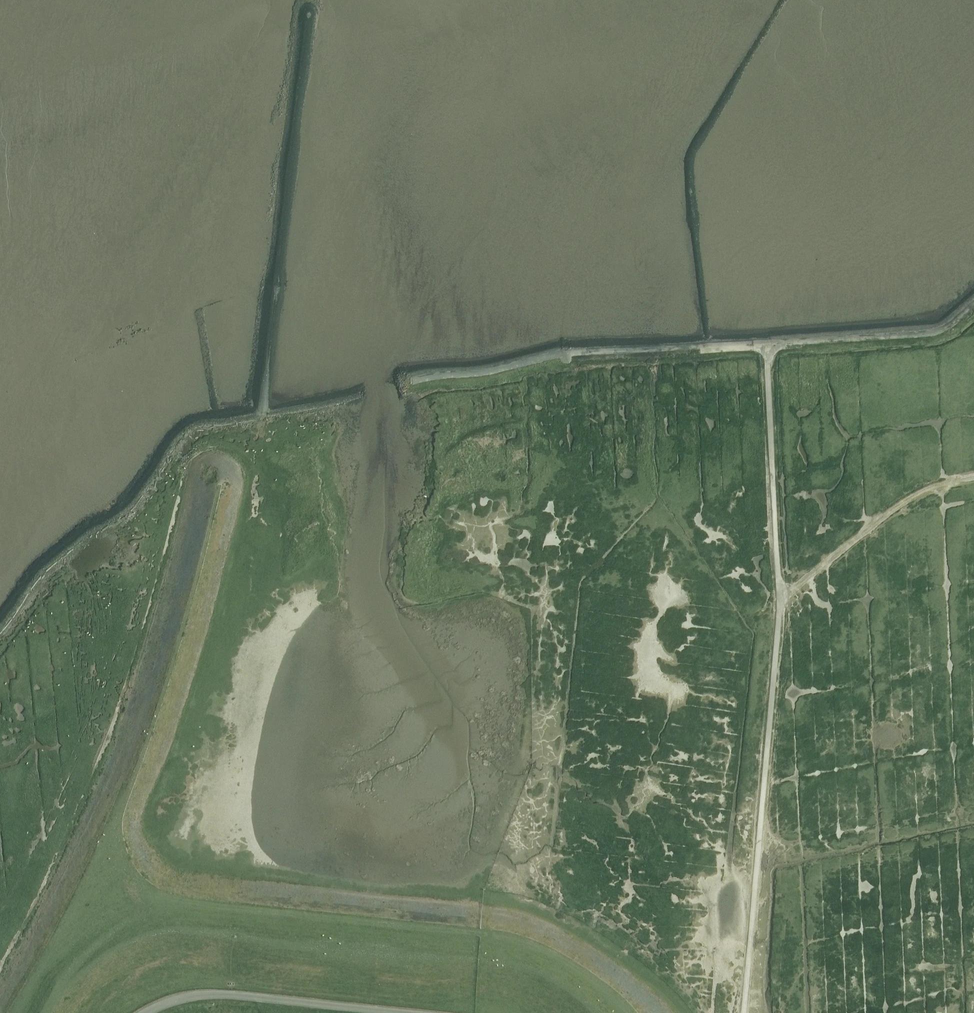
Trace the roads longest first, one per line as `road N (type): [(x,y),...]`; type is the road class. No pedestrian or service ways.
road 1 (track): [(745,1012),(780,611),(768,348)]
road 2 (track): [(781,596),(888,513),(937,484),(973,476)]

